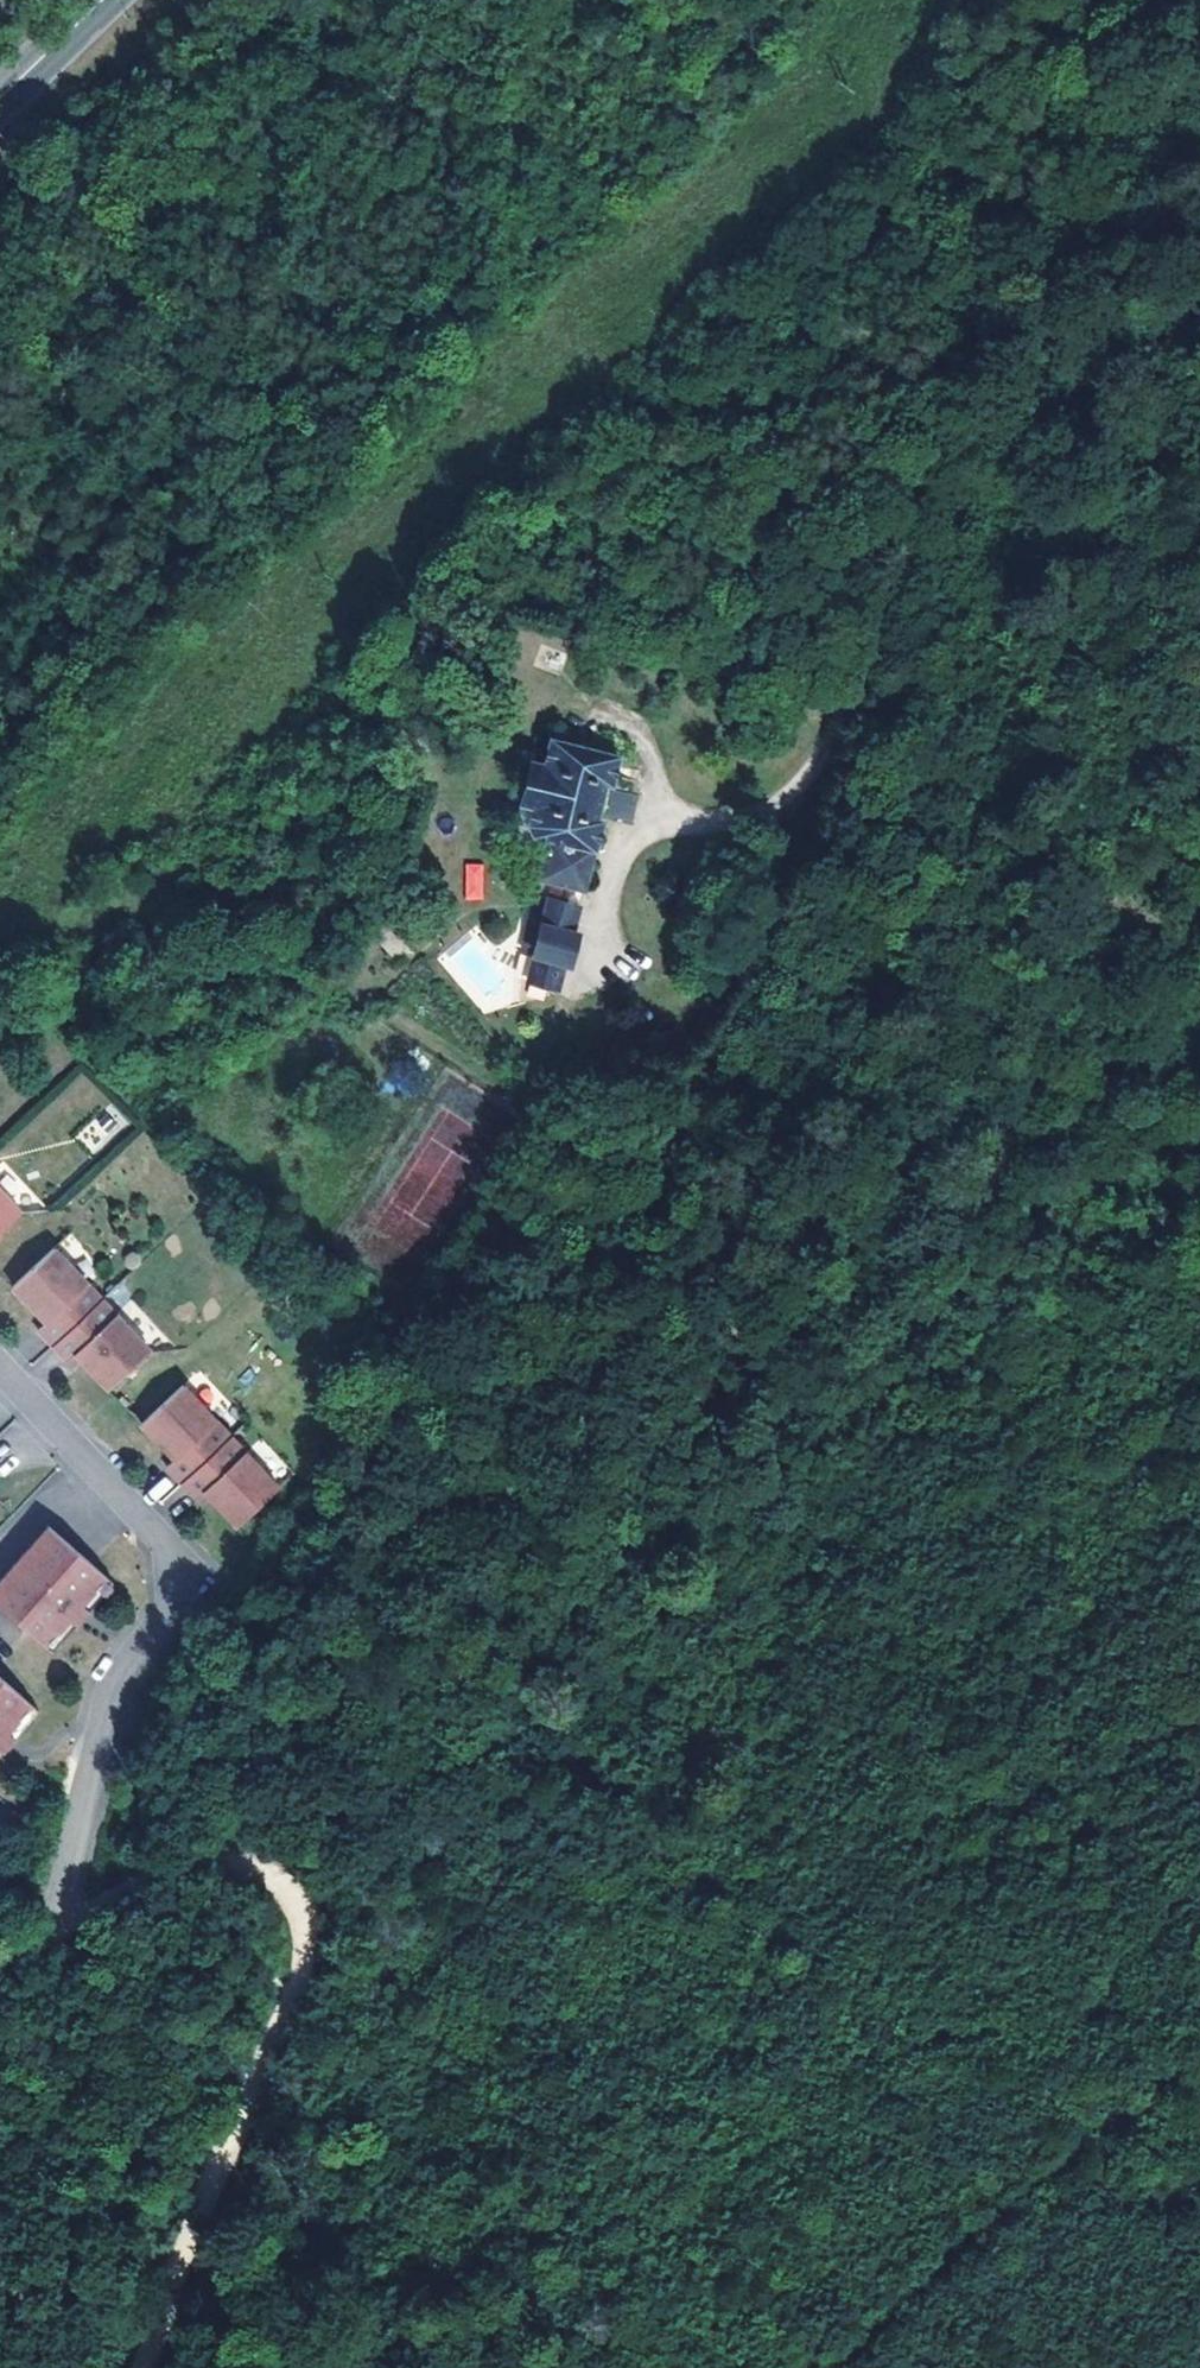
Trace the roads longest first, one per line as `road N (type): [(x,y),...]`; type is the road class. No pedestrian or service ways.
road 1 (residential): [(1083,0),(866,730),(800,816)]
road 2 (residential): [(0,1964),(76,1921),(73,1865),(110,1688),(191,1611),(190,1562),(0,1363)]
road 3 (secondary): [(0,106),(113,0)]

